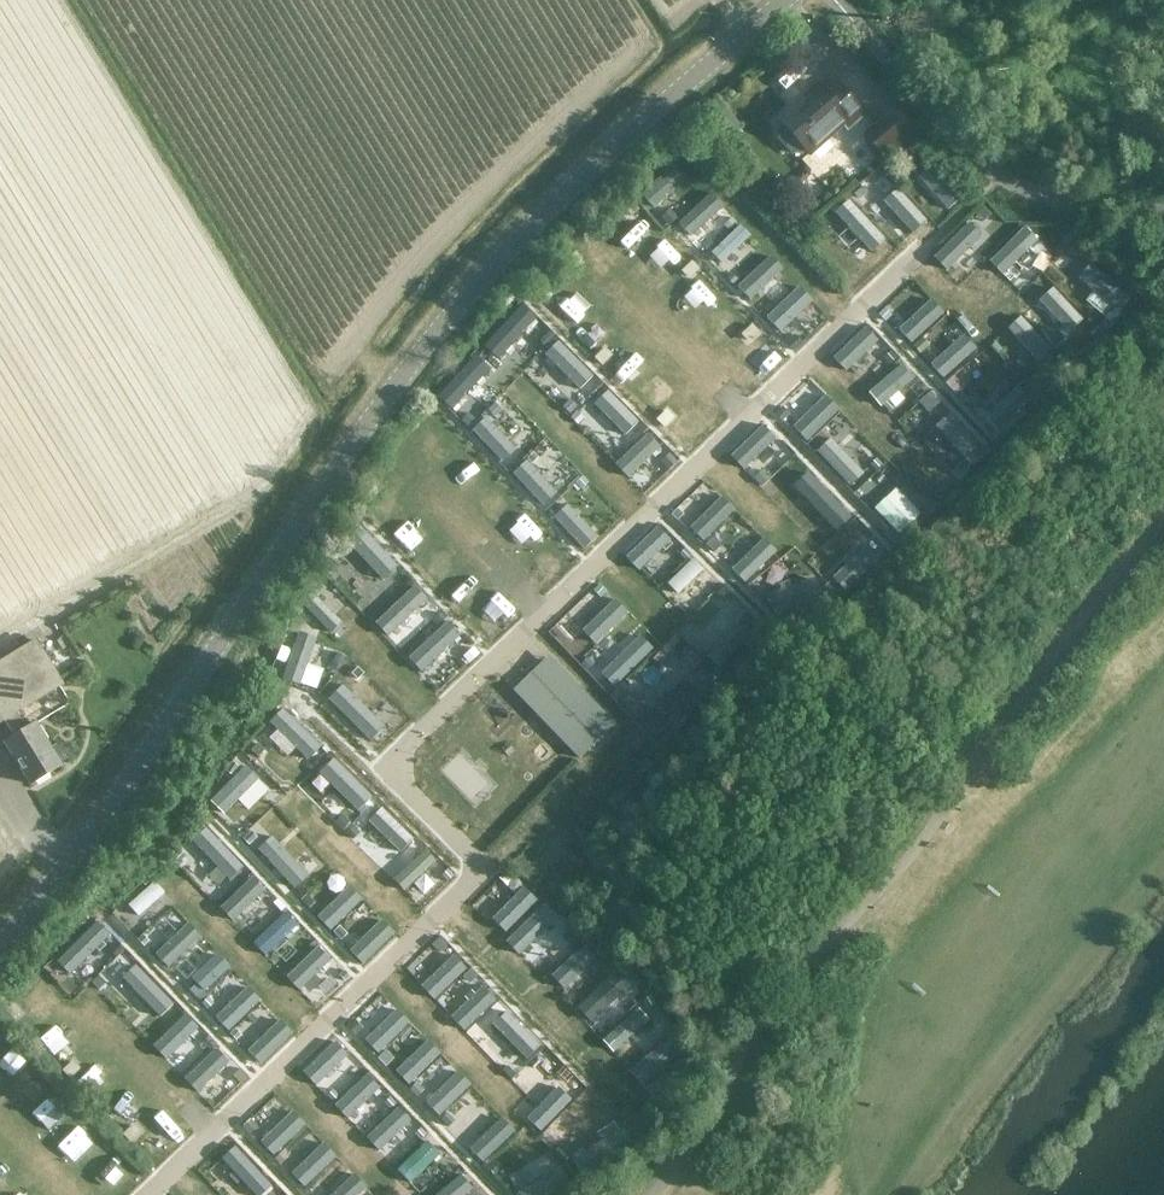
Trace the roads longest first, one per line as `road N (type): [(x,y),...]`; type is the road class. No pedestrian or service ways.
road 1 (tertiary): [(0,942),(63,865),(348,449),(474,288),(559,195),(782,0)]

